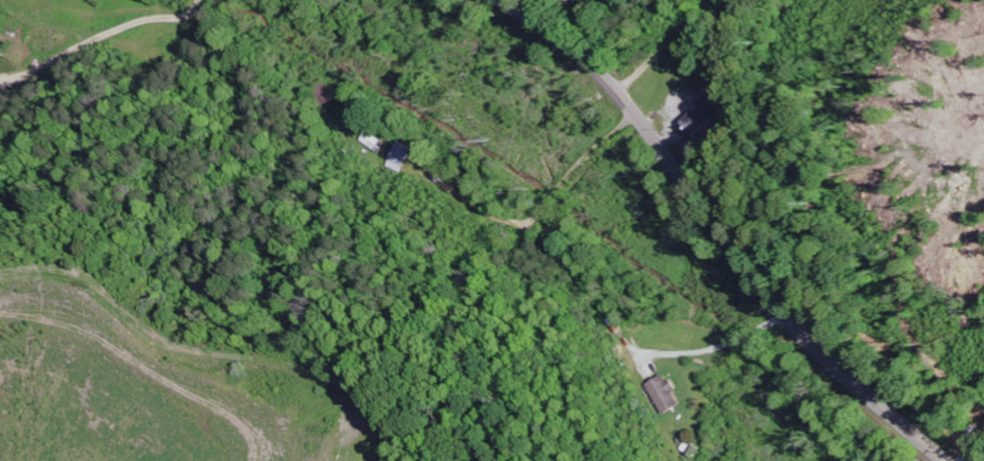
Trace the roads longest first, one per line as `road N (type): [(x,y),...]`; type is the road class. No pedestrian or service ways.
road 1 (tertiary): [(939,460),(786,319),(605,84),(497,0)]

